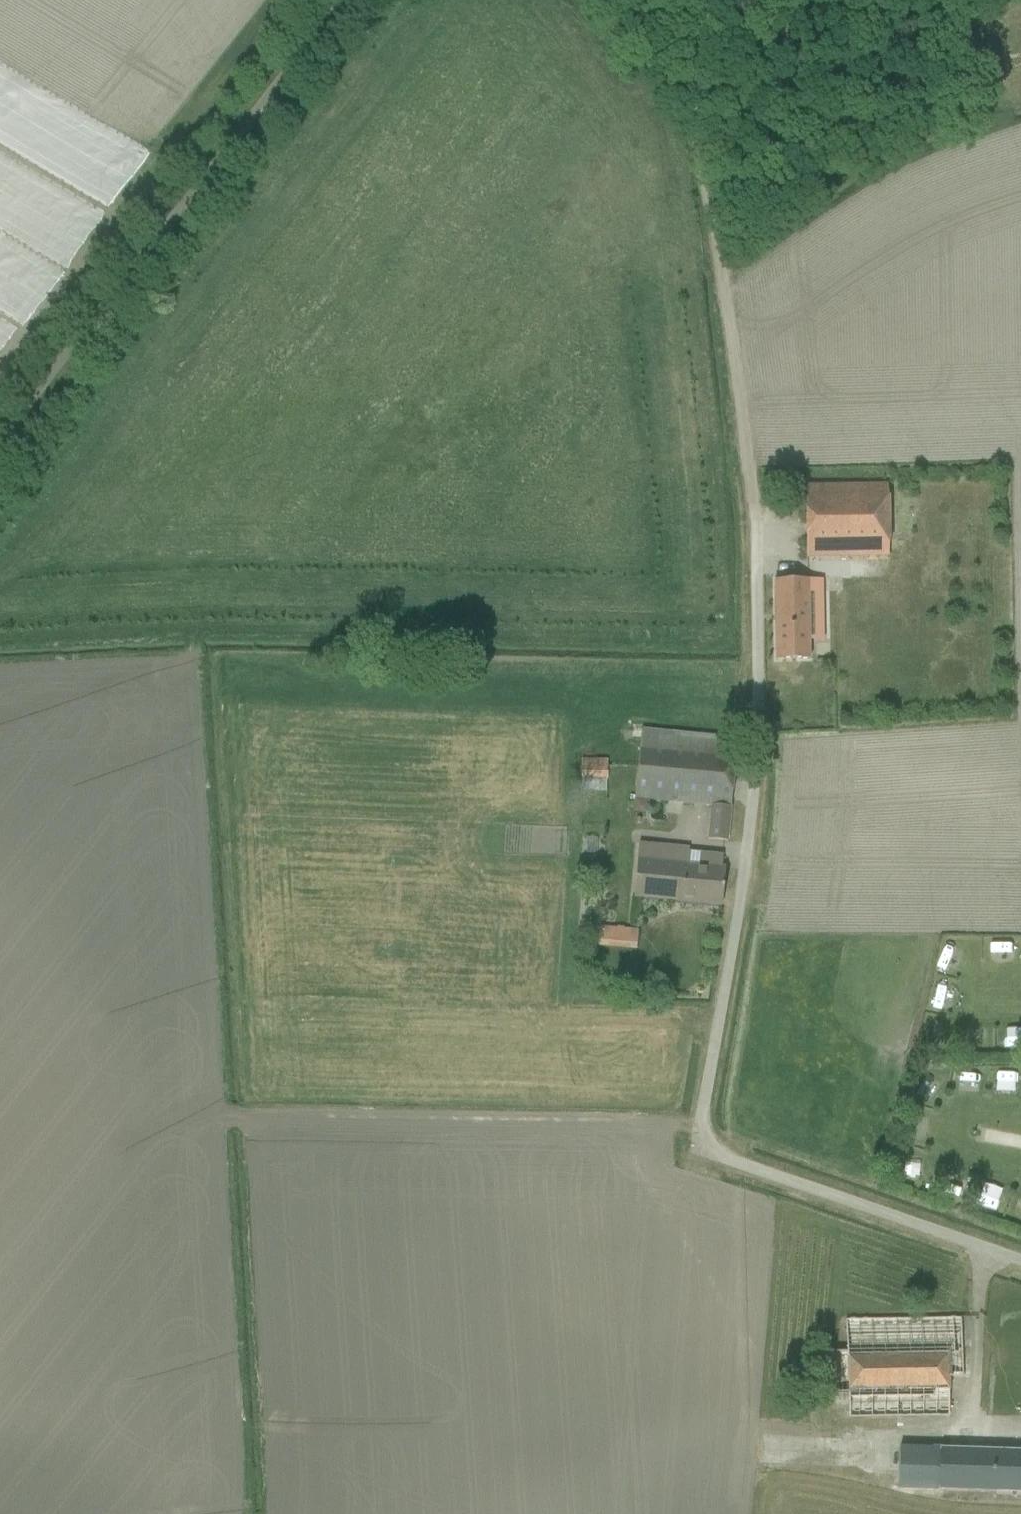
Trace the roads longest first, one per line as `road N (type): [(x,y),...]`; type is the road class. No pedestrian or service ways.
road 1 (unclassified): [(1020,1261),(706,1147),(701,1107),(755,771),(755,522)]
road 2 (track): [(715,0),(690,116),(721,254),(755,522)]

